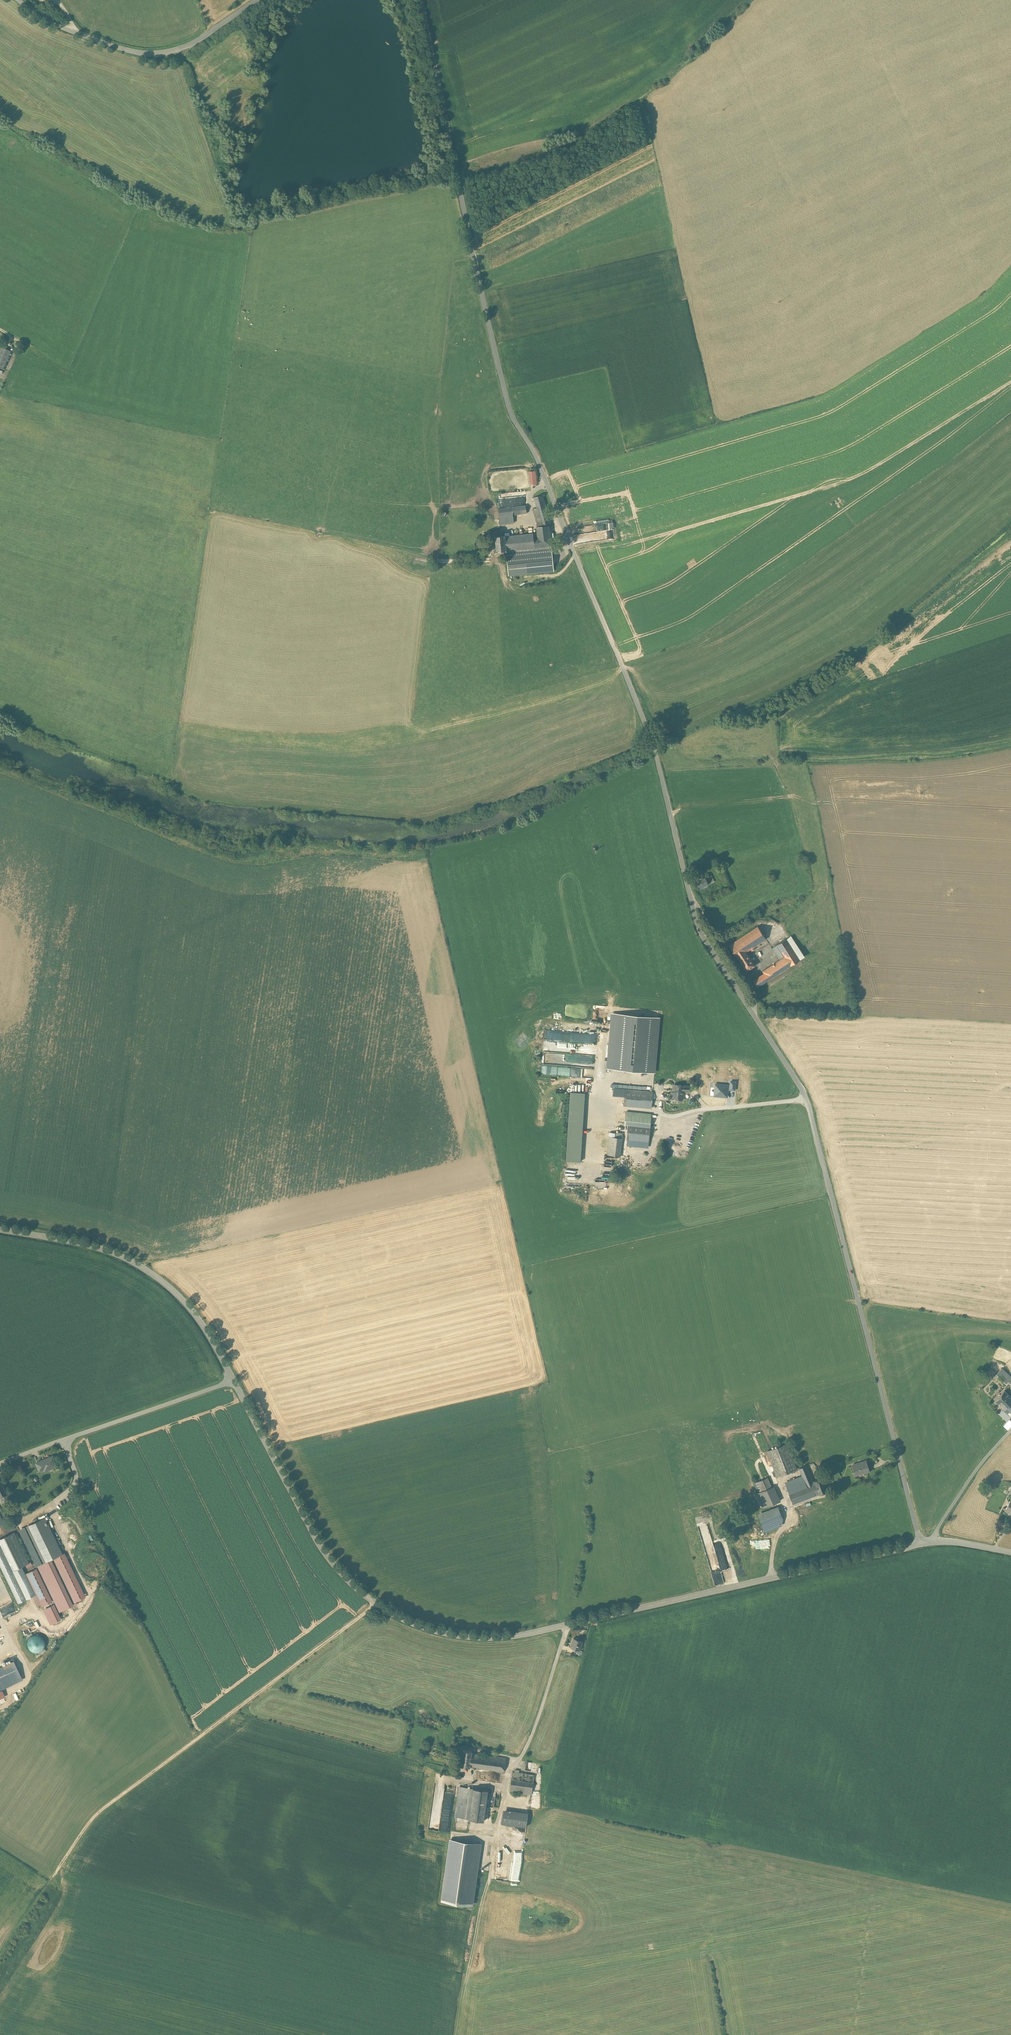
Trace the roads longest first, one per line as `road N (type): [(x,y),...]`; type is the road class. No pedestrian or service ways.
road 1 (unclassified): [(921,1543),(806,1099),(696,923),(652,741),(508,405),(421,0)]
road 2 (tertiary): [(921,1543),(517,1635),(442,1633),(377,1606),(340,1572),(206,1330),(167,1285),(113,1253),(0,1230)]
road 3 (track): [(377,1606),(94,1815),(57,1870)]
road 4 (unclassified): [(256,0),(198,40),(148,54),(74,32),(18,0)]

